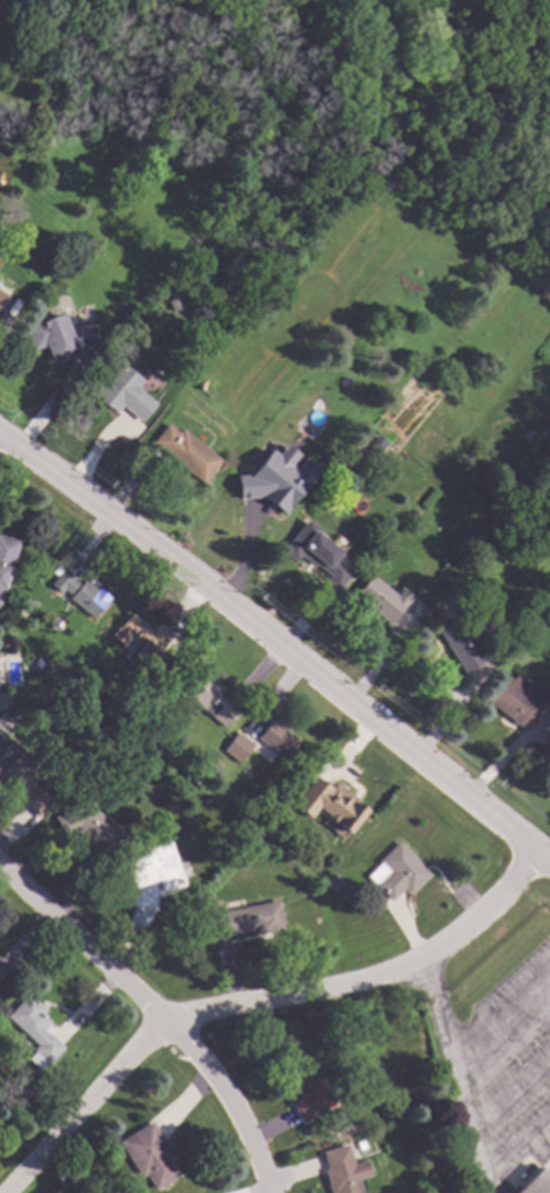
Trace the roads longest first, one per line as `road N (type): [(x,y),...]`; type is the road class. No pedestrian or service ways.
road 1 (residential): [(0,422),(549,858)]
road 2 (residential): [(537,848),(421,961),(359,982),(172,1017),(11,1192)]
road 3 (residential): [(0,857),(172,1017),(241,1121),(268,1192)]

